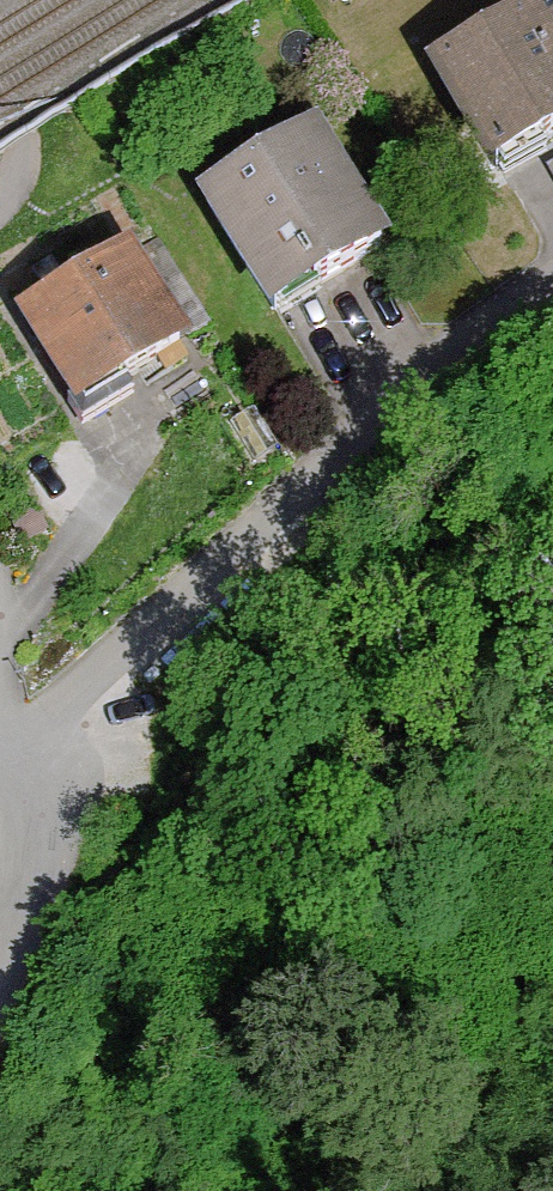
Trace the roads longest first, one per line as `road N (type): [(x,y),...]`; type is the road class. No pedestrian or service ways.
road 1 (residential): [(6,749),(552,301)]
road 2 (residential): [(6,749),(32,824),(32,887),(0,973)]

